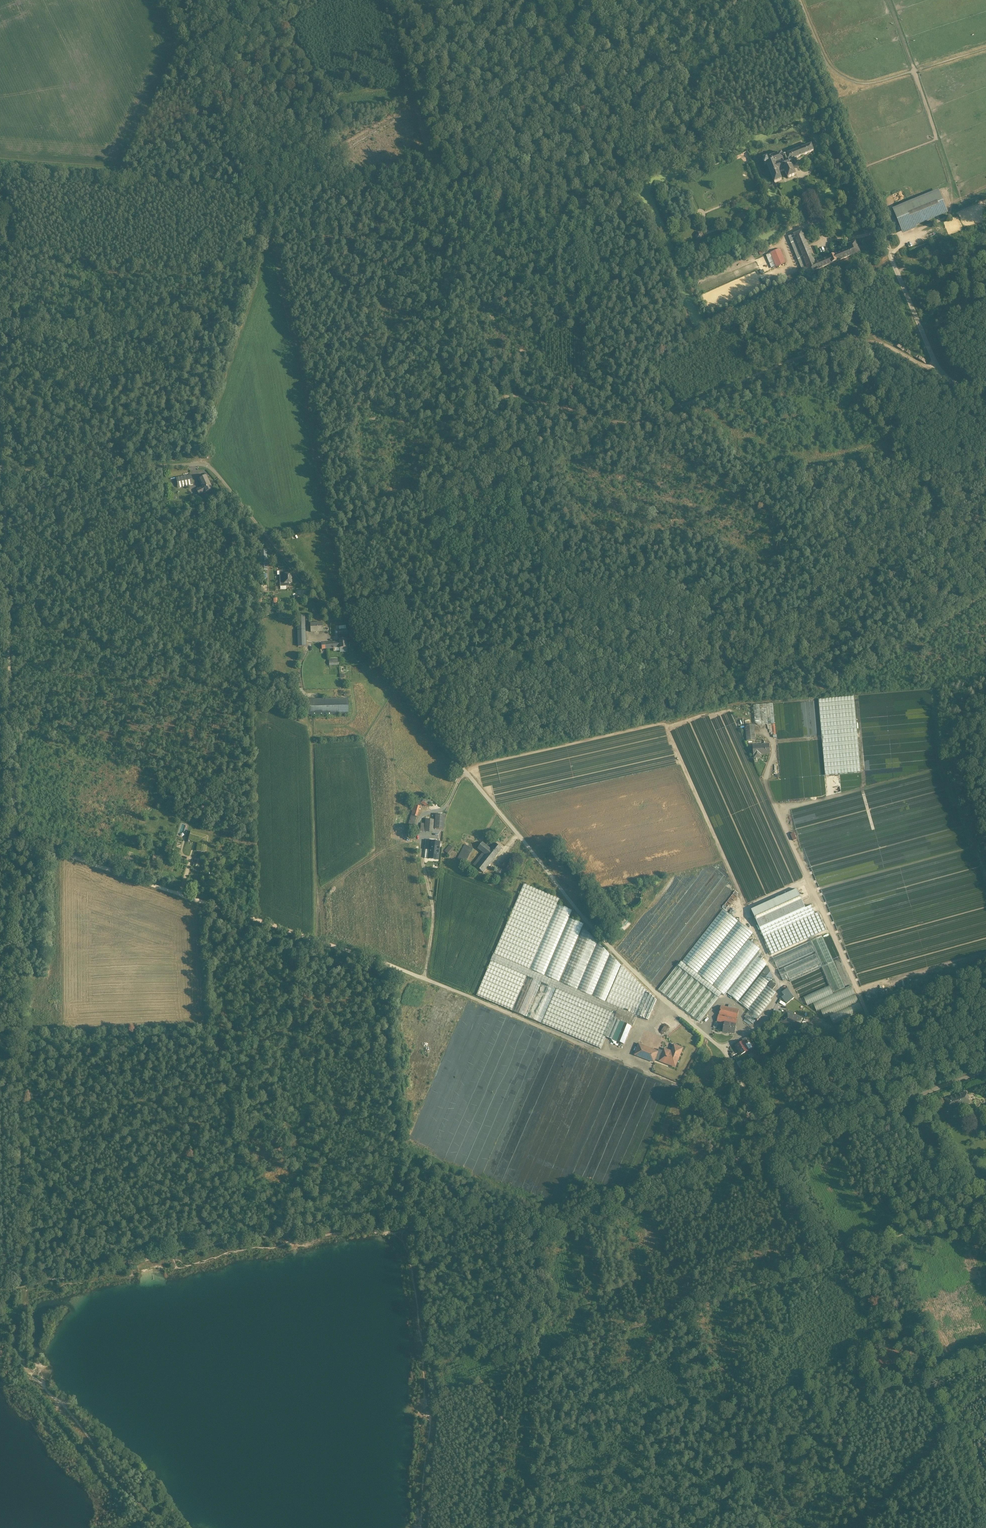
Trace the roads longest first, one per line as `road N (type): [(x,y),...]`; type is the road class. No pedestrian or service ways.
road 1 (track): [(465,771),(437,736),(443,682),(538,570),(497,413),(503,398),(632,423),(854,340),(879,343),(940,376)]
road 2 (track): [(257,920),(14,836),(3,469)]
road 3 (track): [(796,30),(527,139),(438,82),(404,93),(452,246)]
road 4 (unclassified): [(257,920),(520,1019),(769,1136)]
road 5 (unclassified): [(769,1136),(733,1060),(590,927),(465,771)]
road 6 (track): [(14,836),(28,1295)]
road 7 (unclassified): [(326,638),(326,607),(208,467),(0,468)]
road 8 (track): [(783,0),(940,376)]
road 9 (track): [(771,763),(766,782),(905,1098)]
road 10 (track): [(780,1142),(527,1235)]
road 11 (unclassified): [(985,1069),(780,1142),(769,1136)]
road 12 (track): [(834,1257),(773,1145)]
road 13 (track): [(799,177),(825,240),(881,232)]

